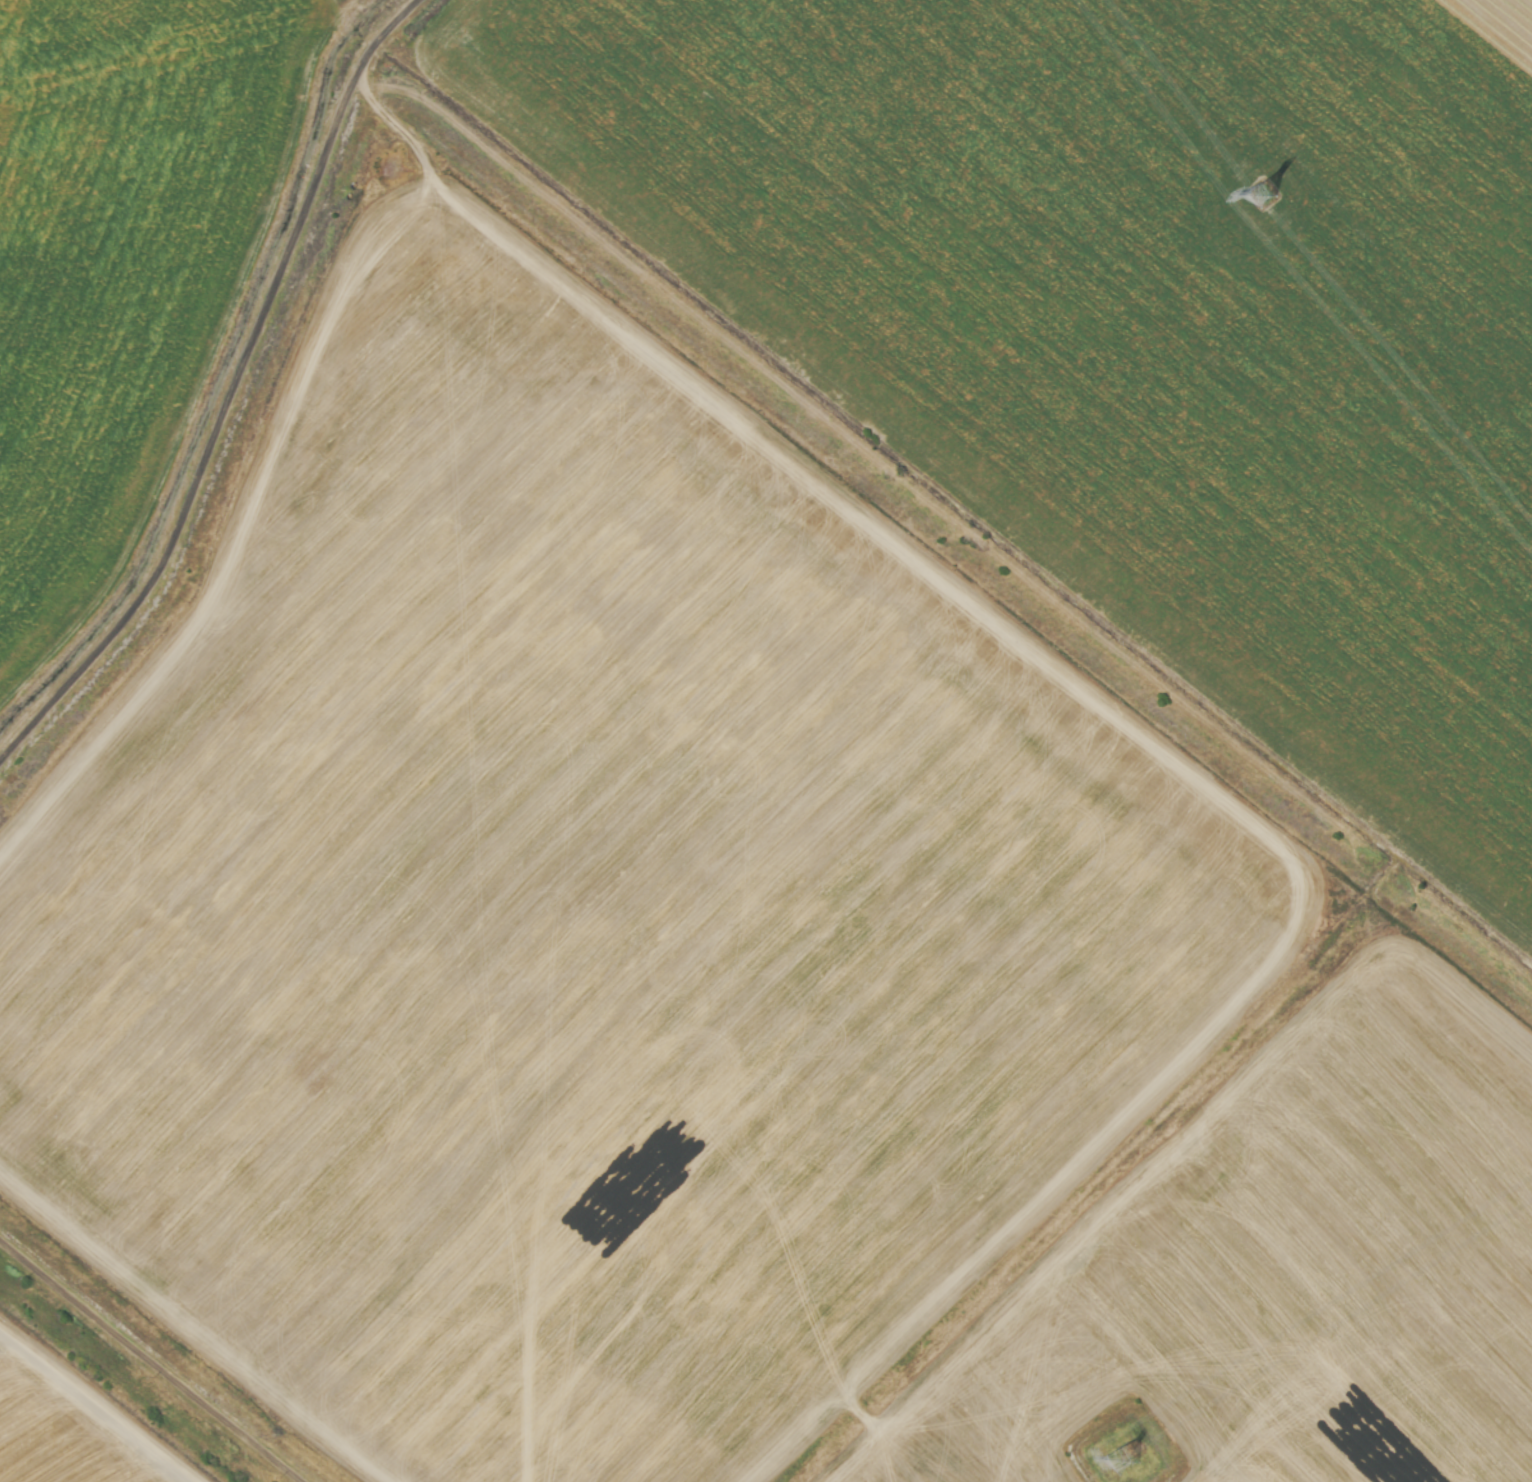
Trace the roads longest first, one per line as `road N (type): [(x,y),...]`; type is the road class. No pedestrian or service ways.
road 1 (track): [(426,0),(373,51),(355,89),(173,555),(137,621),(0,767)]
road 2 (track): [(0,1238),(304,1481)]

